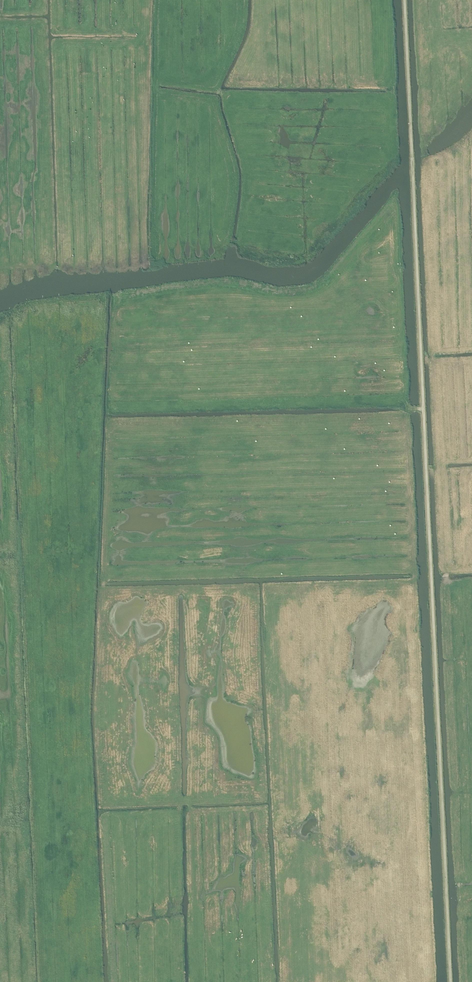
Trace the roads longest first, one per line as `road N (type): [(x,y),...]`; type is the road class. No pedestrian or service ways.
road 1 (track): [(451,981),(404,0)]

